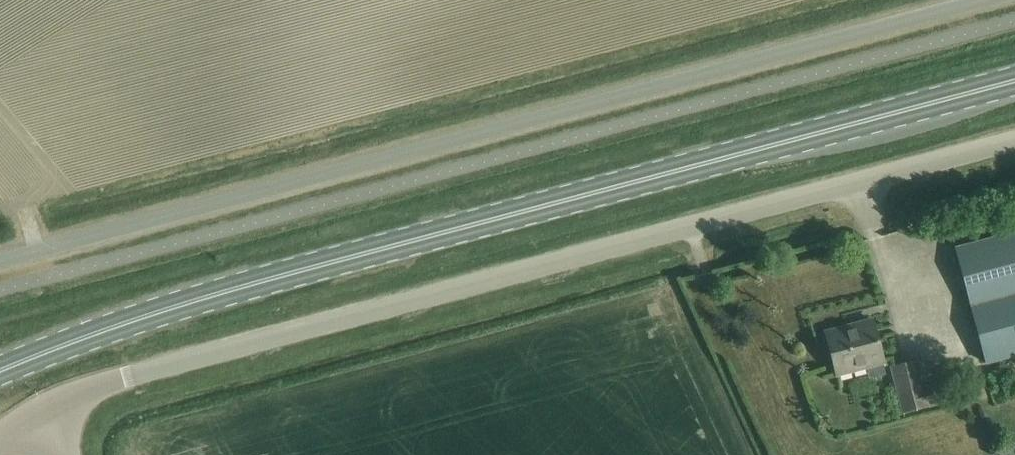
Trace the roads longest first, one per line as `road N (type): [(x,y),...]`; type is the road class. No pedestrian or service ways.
road 1 (primary): [(0,371),(191,299),(1014,81)]
road 2 (unclassified): [(983,0),(0,261)]
road 3 (unclassified): [(35,411),(124,372),(1014,140)]

